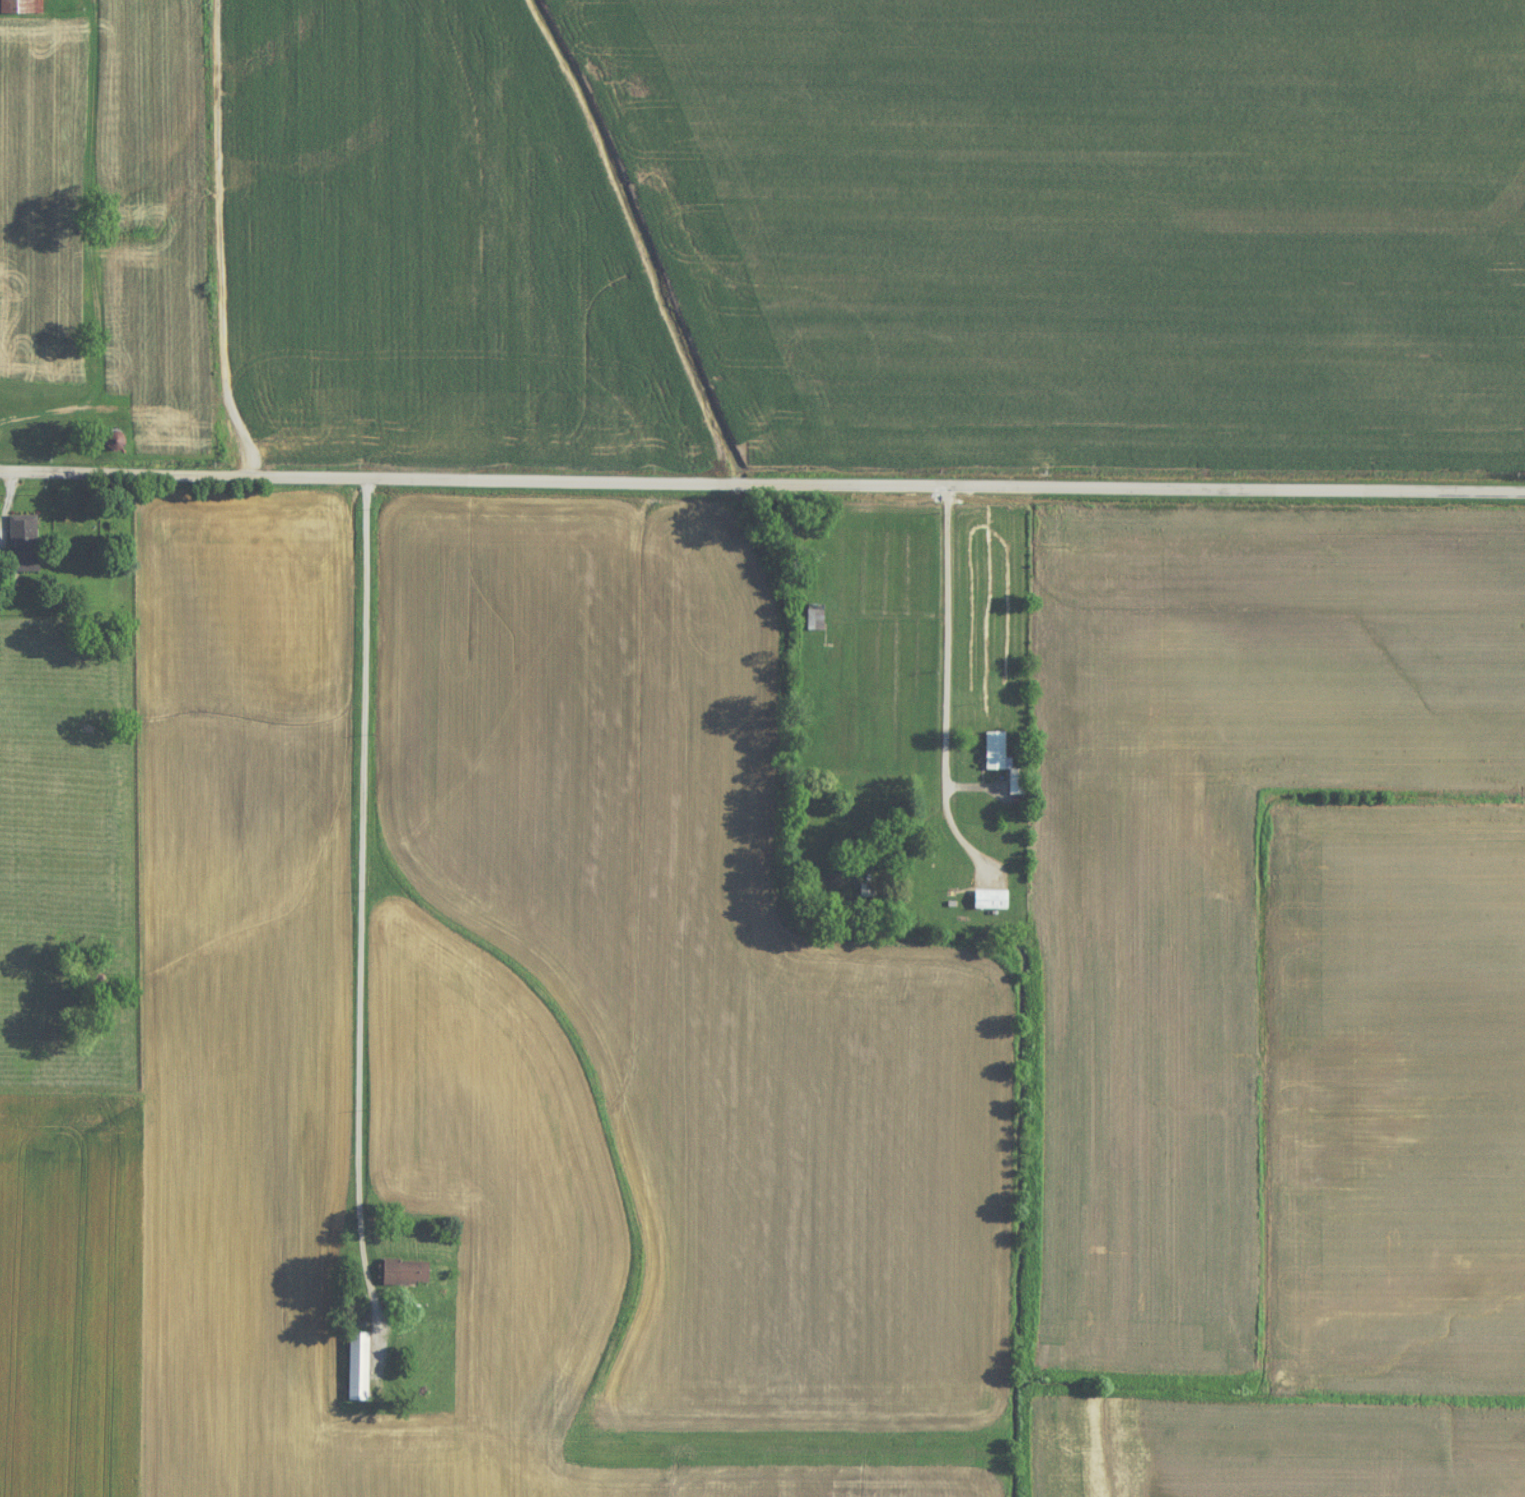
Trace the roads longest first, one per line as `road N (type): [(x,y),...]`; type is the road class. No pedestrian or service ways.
road 1 (residential): [(0,471),(1524,493)]

